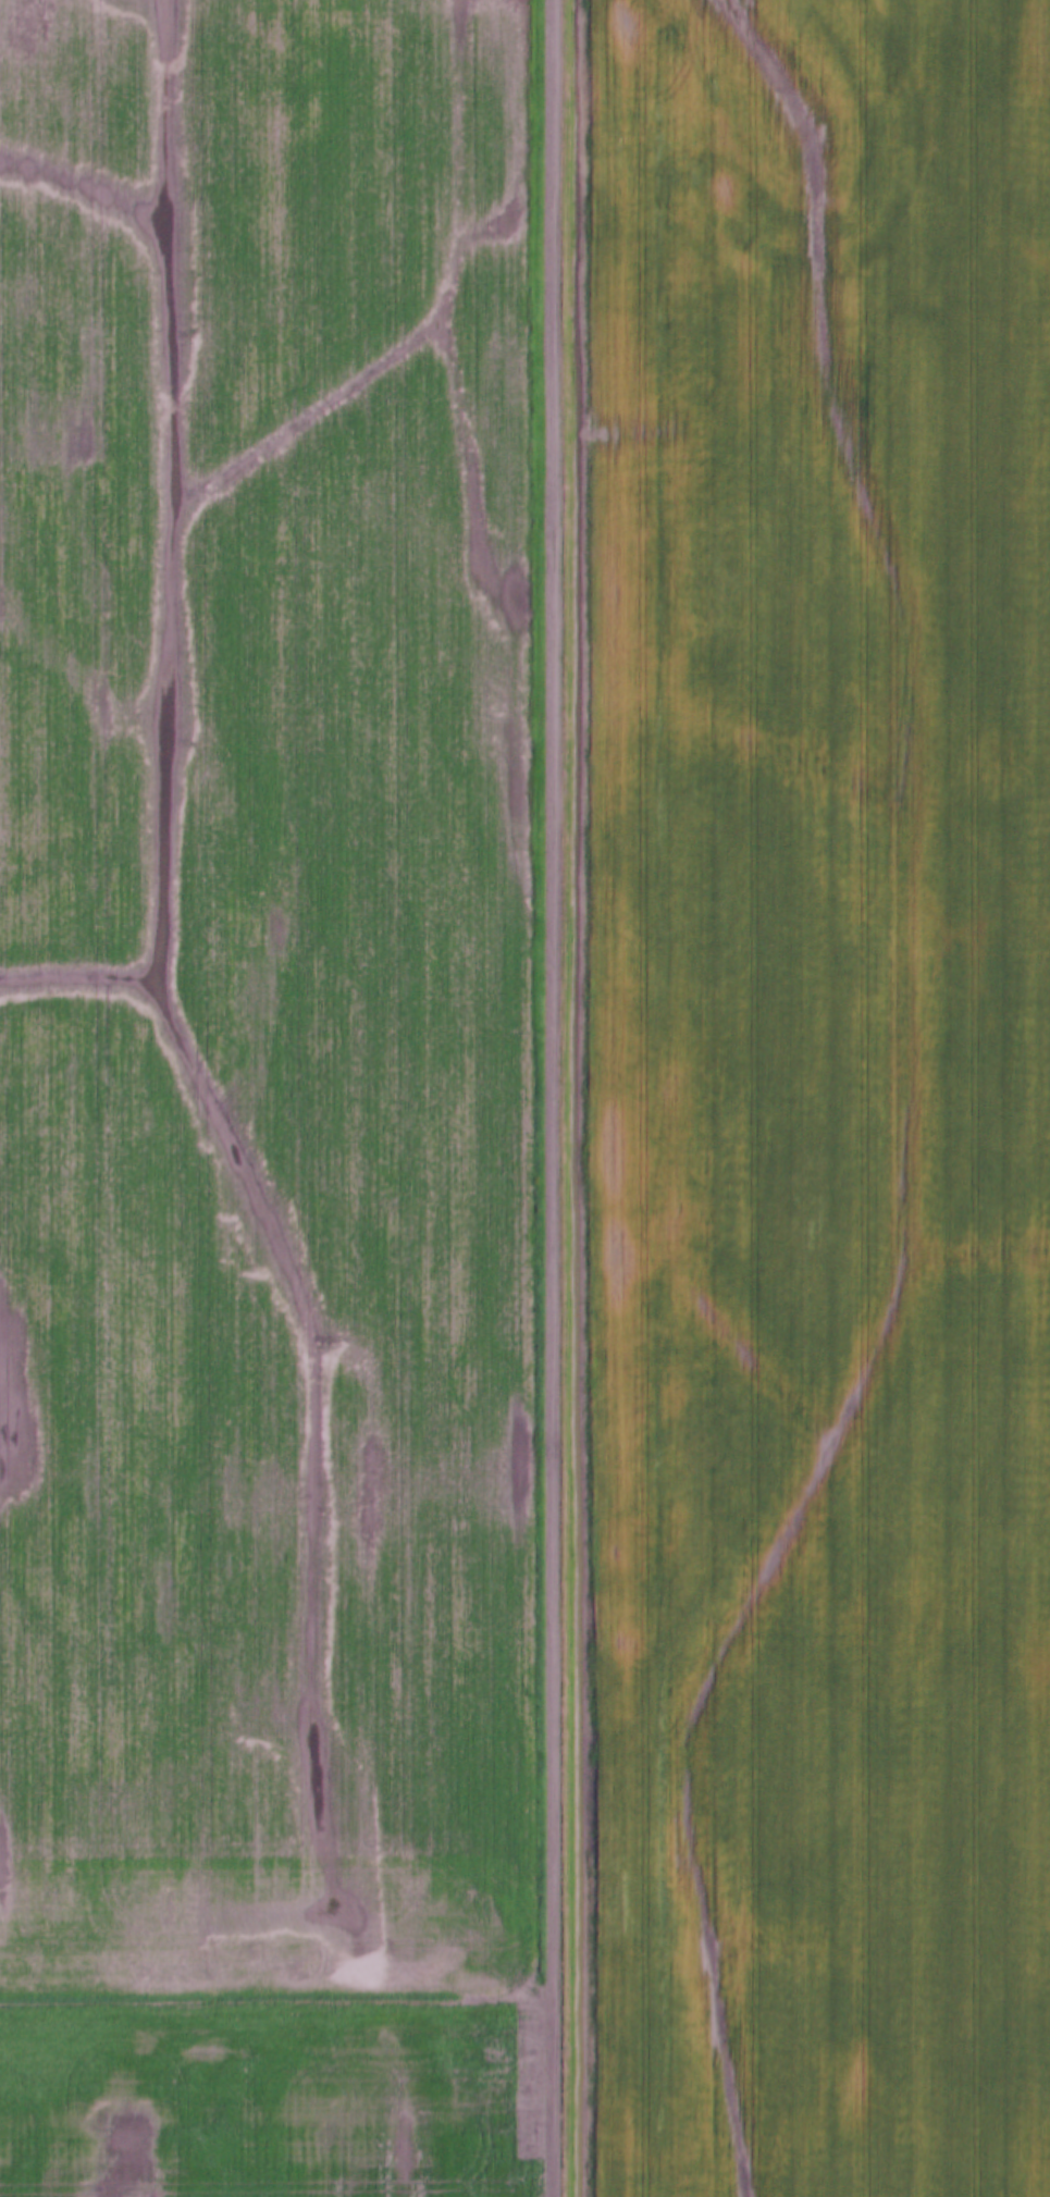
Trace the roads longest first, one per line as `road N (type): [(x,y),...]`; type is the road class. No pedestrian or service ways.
road 1 (track): [(559,2196),(555,0)]

